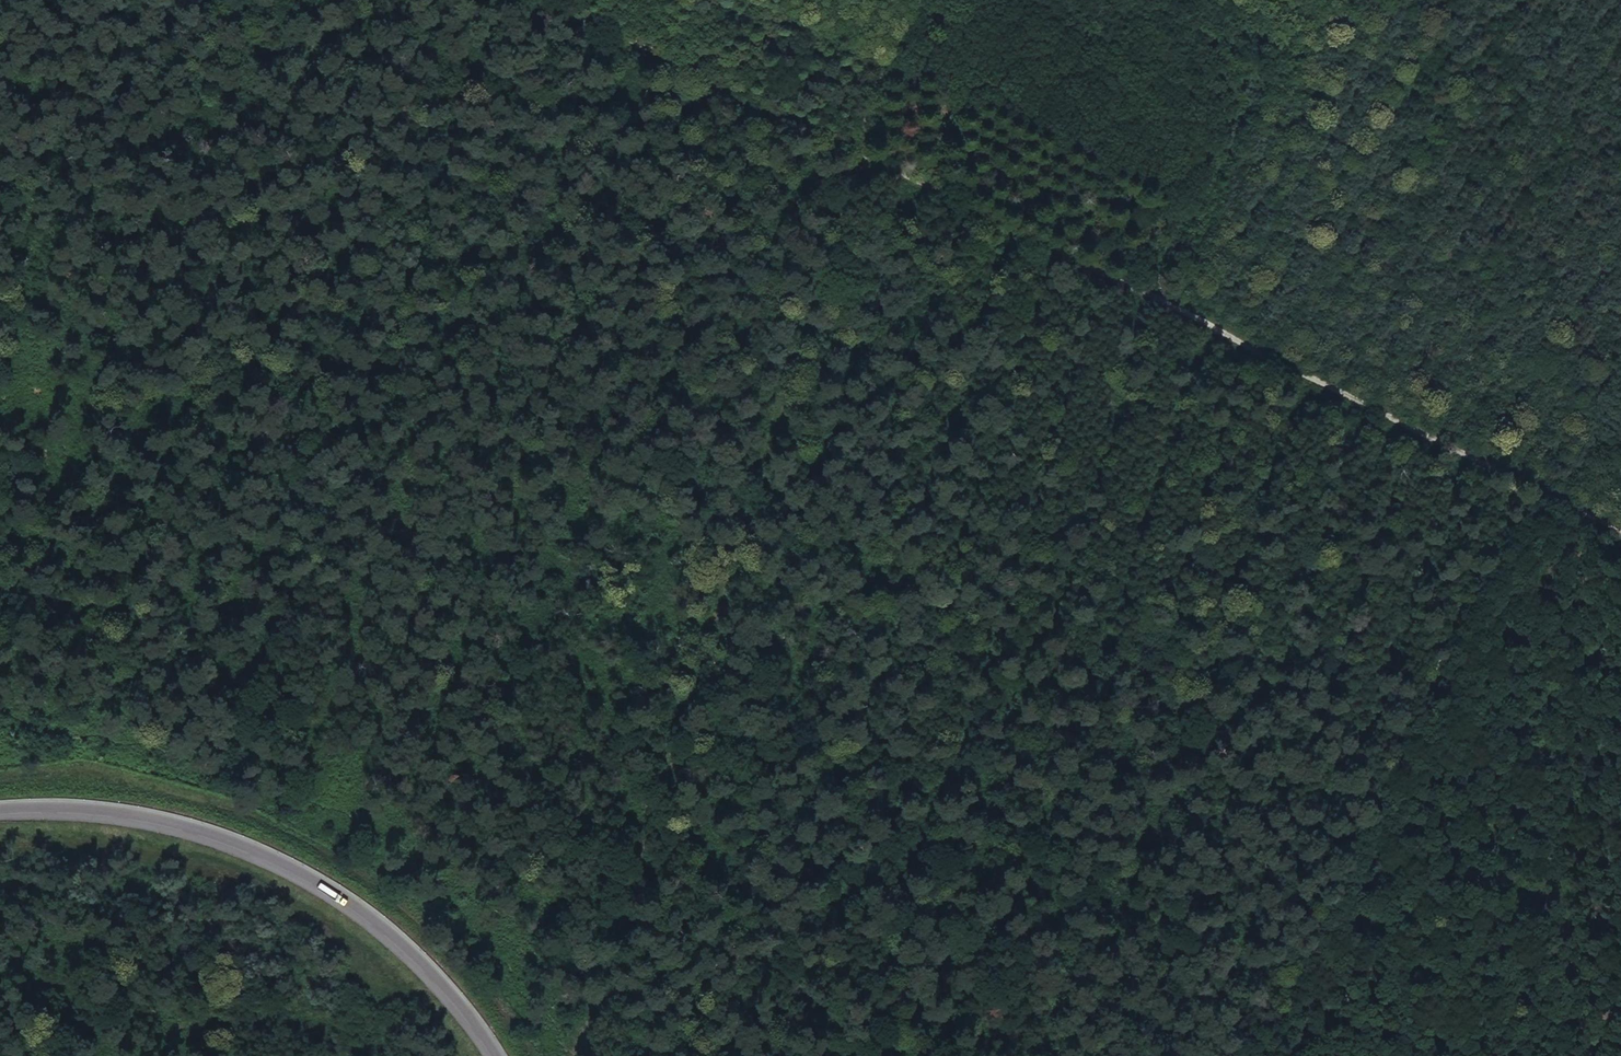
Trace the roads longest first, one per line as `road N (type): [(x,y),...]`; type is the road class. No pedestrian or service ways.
road 1 (track): [(1620,532),(540,0)]
road 2 (track): [(1524,485),(1263,1055)]
road 3 (motorway): [(0,809),(126,813),(261,853),(323,884),(394,935),(435,974),(498,1055)]

